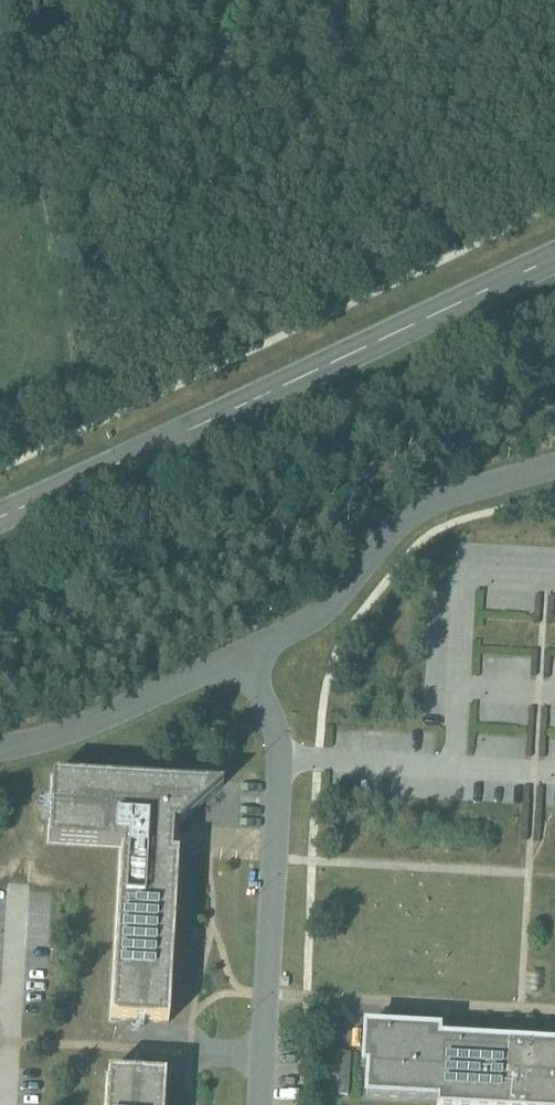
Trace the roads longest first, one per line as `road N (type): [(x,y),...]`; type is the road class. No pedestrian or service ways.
road 1 (primary): [(0,510),(554,254)]

